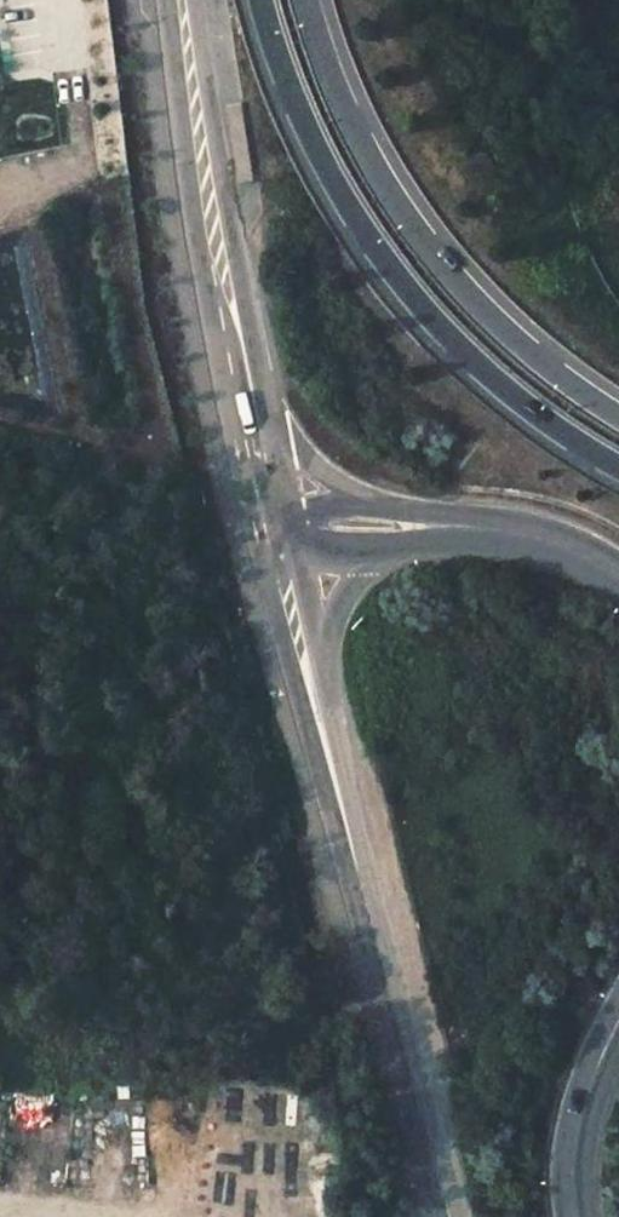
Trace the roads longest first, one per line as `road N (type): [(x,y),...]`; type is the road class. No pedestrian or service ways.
road 1 (trunk): [(262,0),(331,172),(395,275),(483,372),(618,466)]
road 2 (secondary): [(307,665),(449,1216)]
road 3 (trunk): [(618,413),(500,322),(435,252),(366,142),(310,0)]
road 4 (secondary): [(186,0),(228,312),(250,415)]
road 5 (secondary): [(618,1021),(579,1122),(576,1216)]
road 6 (secondary): [(460,526),(540,537),(618,577)]
road 7 (secondary): [(364,500),(250,415)]
road 8 (secondary): [(307,665),(376,552)]

